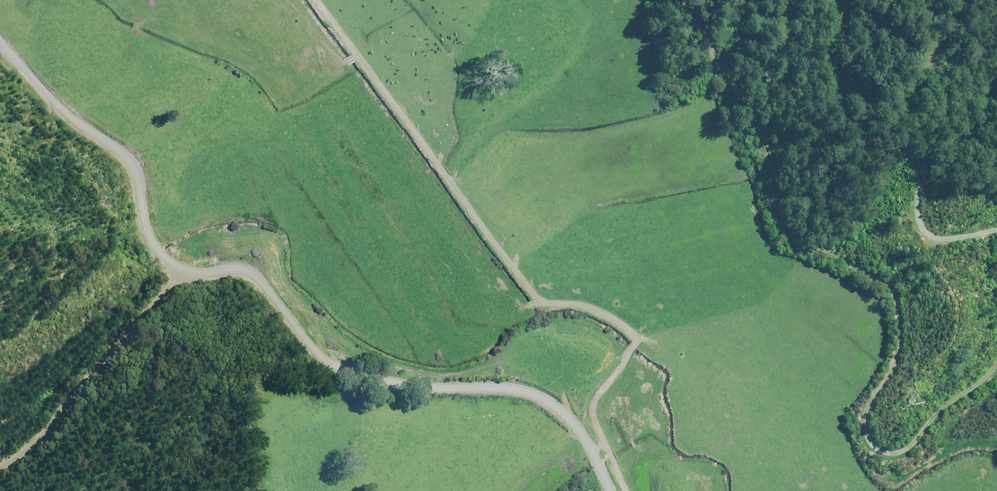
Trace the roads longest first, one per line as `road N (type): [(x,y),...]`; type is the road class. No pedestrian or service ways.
road 1 (tertiary): [(608,490),(594,448),(546,400),(366,378),(329,359),(261,286),(232,274),(190,274),(167,261),(146,229),(127,151),(65,109),(0,33)]
road 2 (track): [(679,0),(684,21),(750,117),(792,229),(892,292),(894,341),(863,411),(871,470),(996,378)]
road 3 (track): [(594,448),(605,444),(597,399),(640,338),(586,308),(539,302),(316,0)]
road 4 (track): [(0,464),(71,403),(190,274)]

